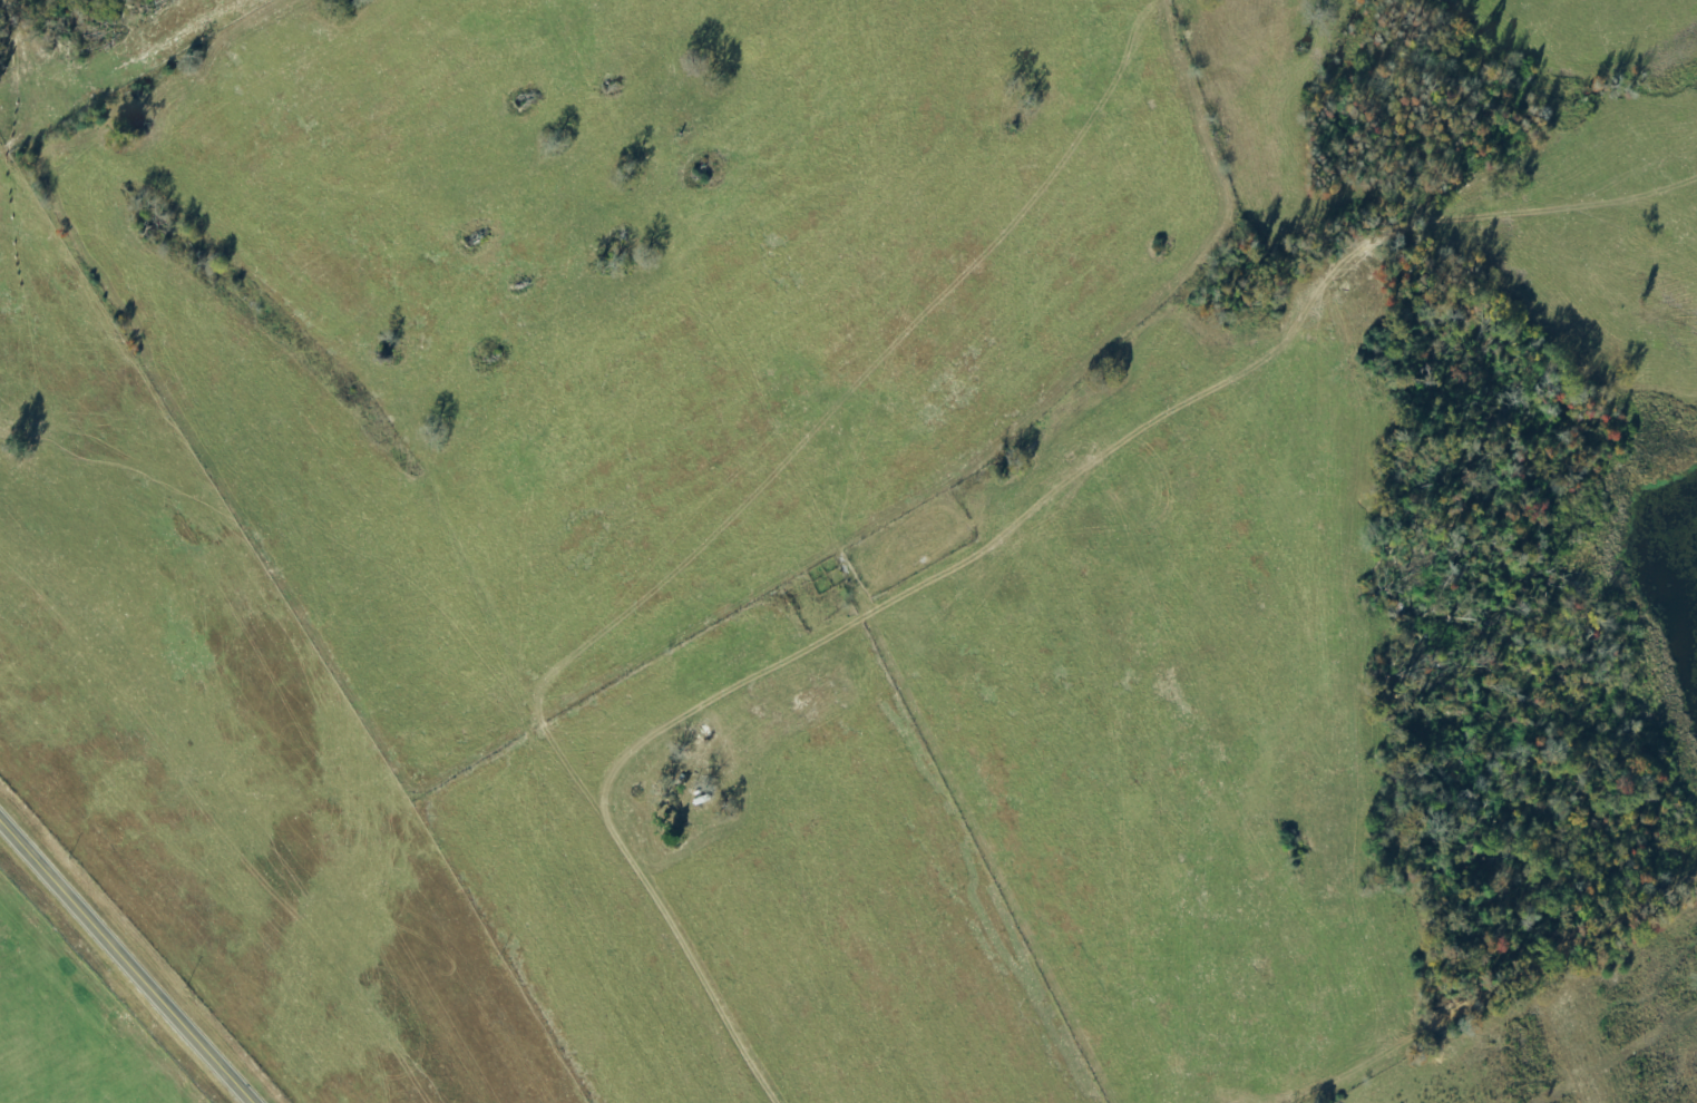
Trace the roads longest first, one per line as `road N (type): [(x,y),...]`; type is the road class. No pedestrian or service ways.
road 1 (secondary): [(0,821),(252,1102)]

